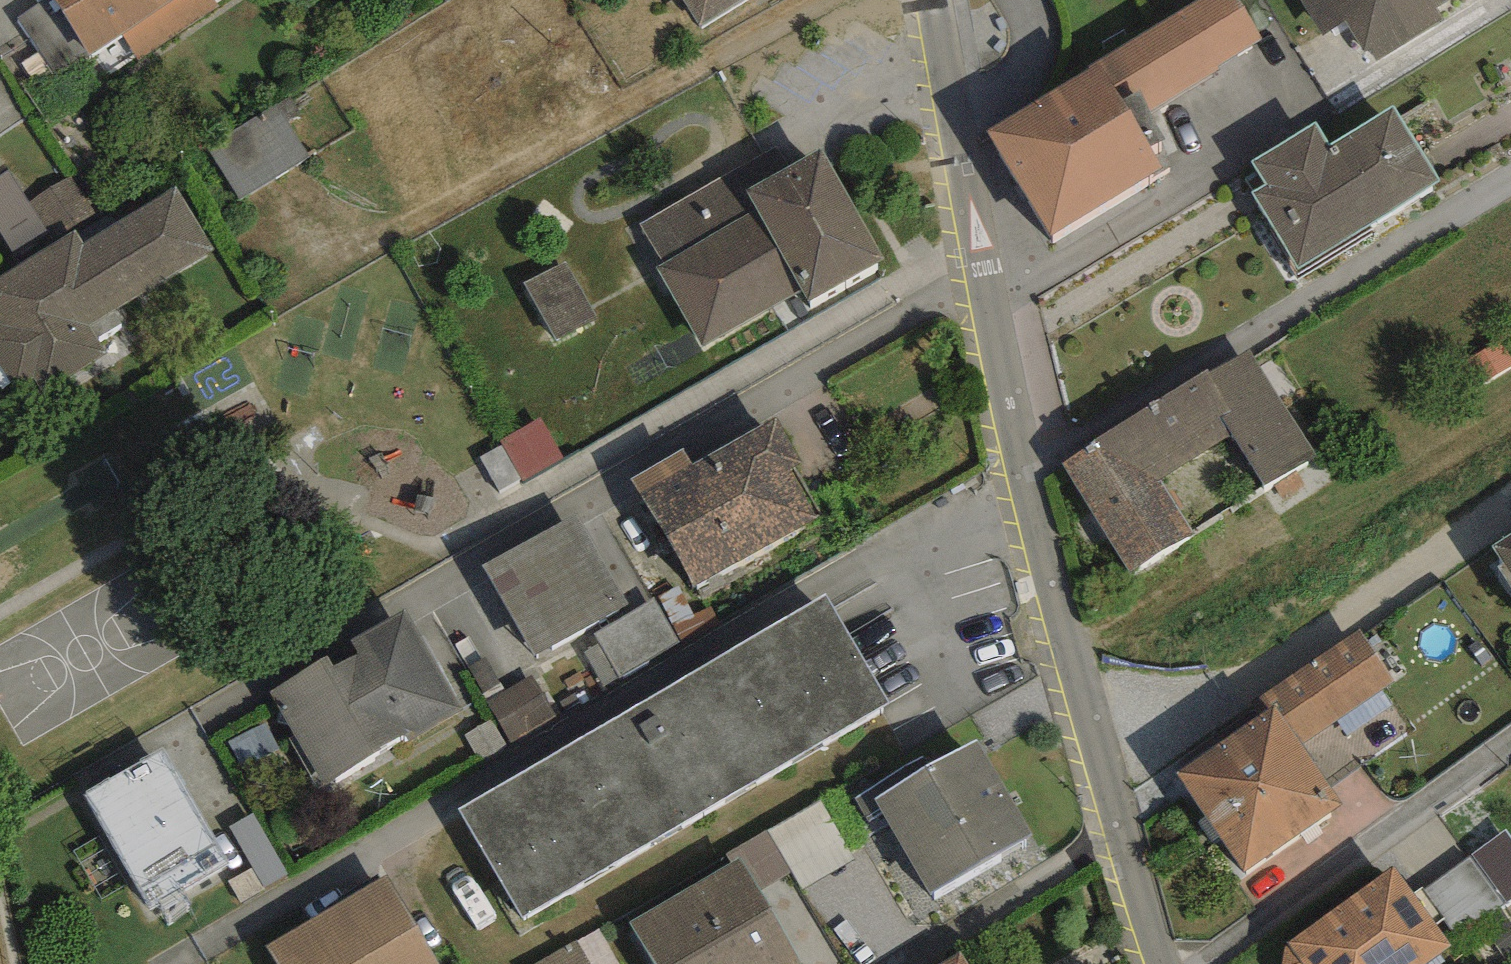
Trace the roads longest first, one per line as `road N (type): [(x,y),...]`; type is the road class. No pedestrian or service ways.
road 1 (residential): [(1166,963),(1027,466),(929,0)]

